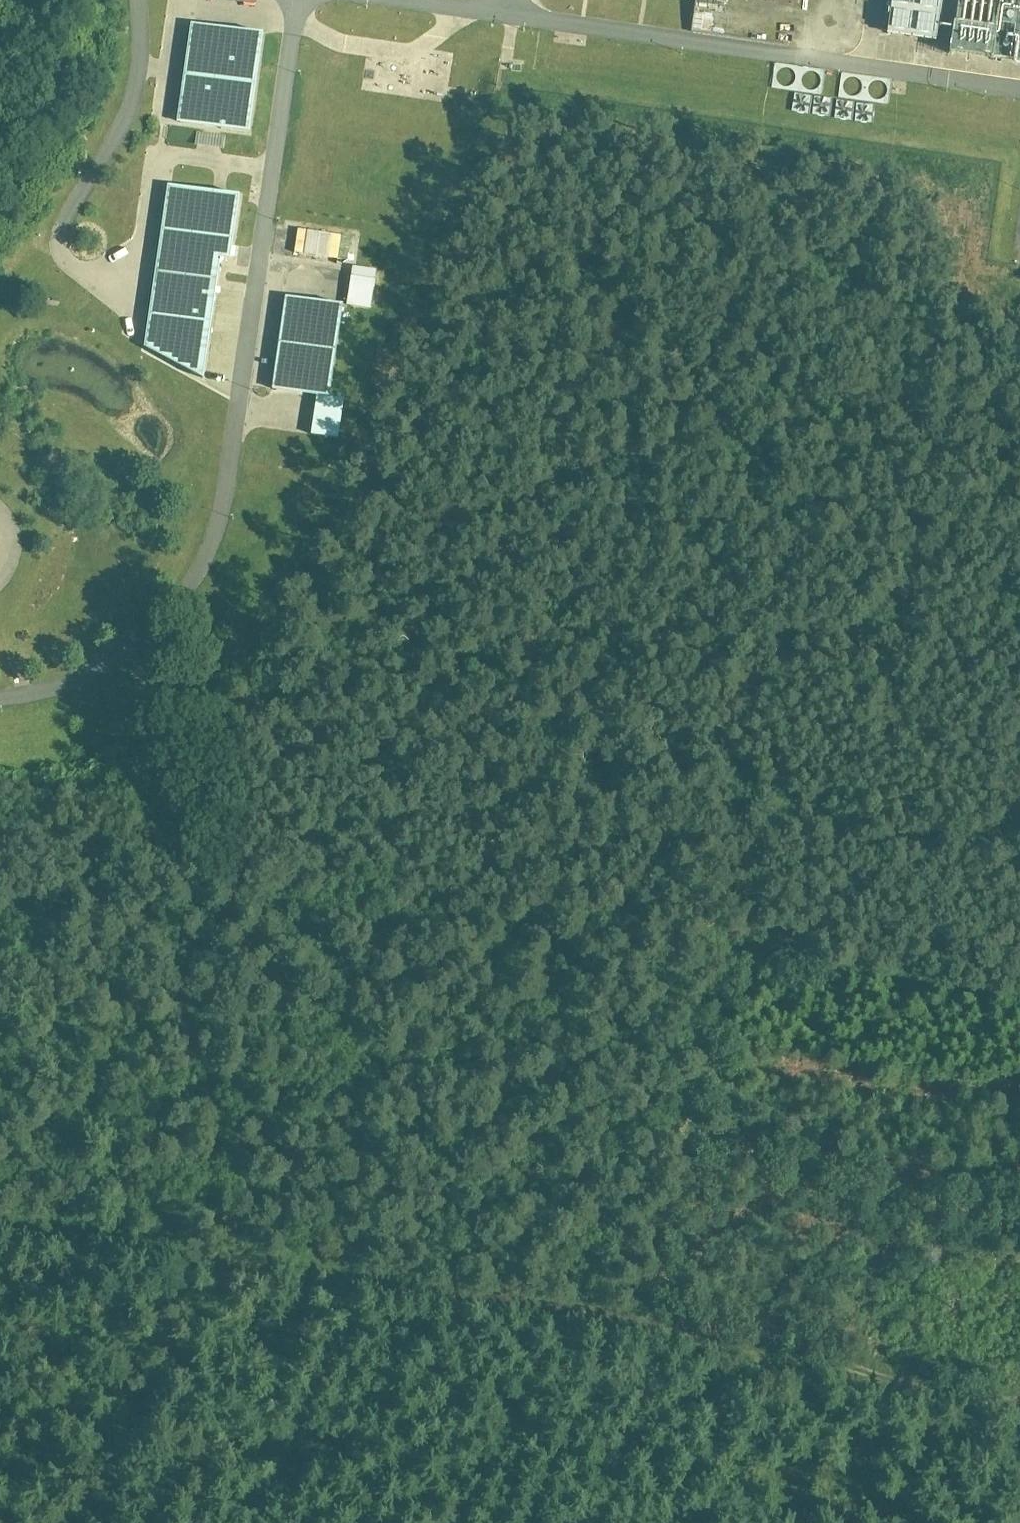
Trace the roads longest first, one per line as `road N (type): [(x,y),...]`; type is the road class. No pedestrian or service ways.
road 1 (track): [(1019,1388),(889,1383),(0,1228)]

